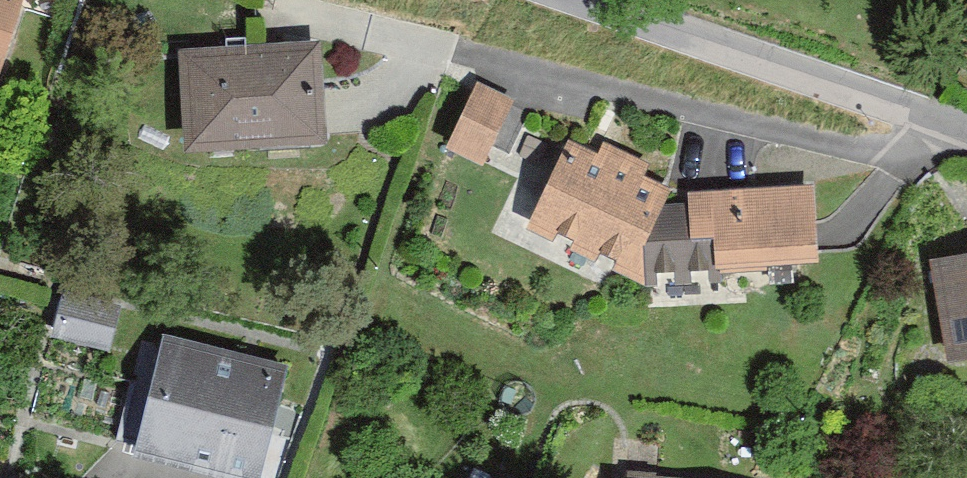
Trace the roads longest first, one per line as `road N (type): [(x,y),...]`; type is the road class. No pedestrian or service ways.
road 1 (residential): [(966,126),(564,0)]

